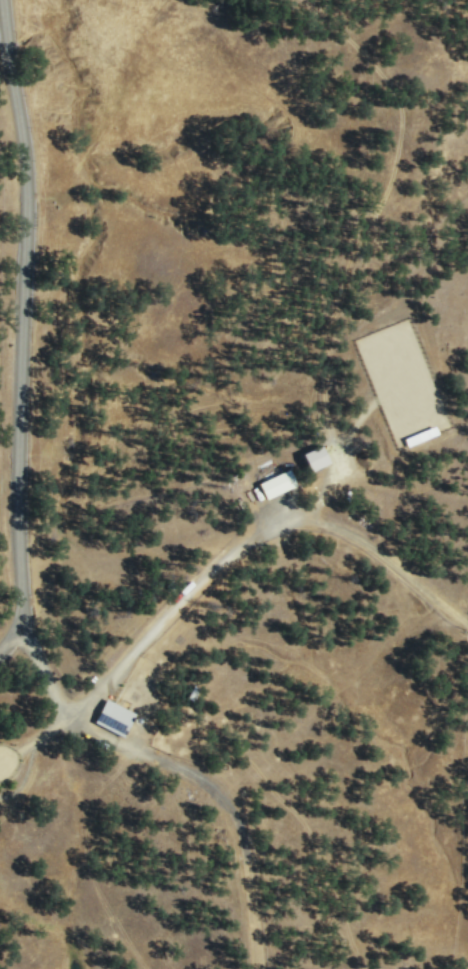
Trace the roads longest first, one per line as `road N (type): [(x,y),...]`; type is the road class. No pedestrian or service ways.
road 1 (residential): [(1,0),(25,200),(16,469),(22,634)]
road 2 (track): [(70,715),(203,574),(259,529),(287,520),(346,530),(467,624)]
road 3 (track): [(257,968),(250,881),(225,797),(156,756),(106,743),(70,715),(22,634)]

